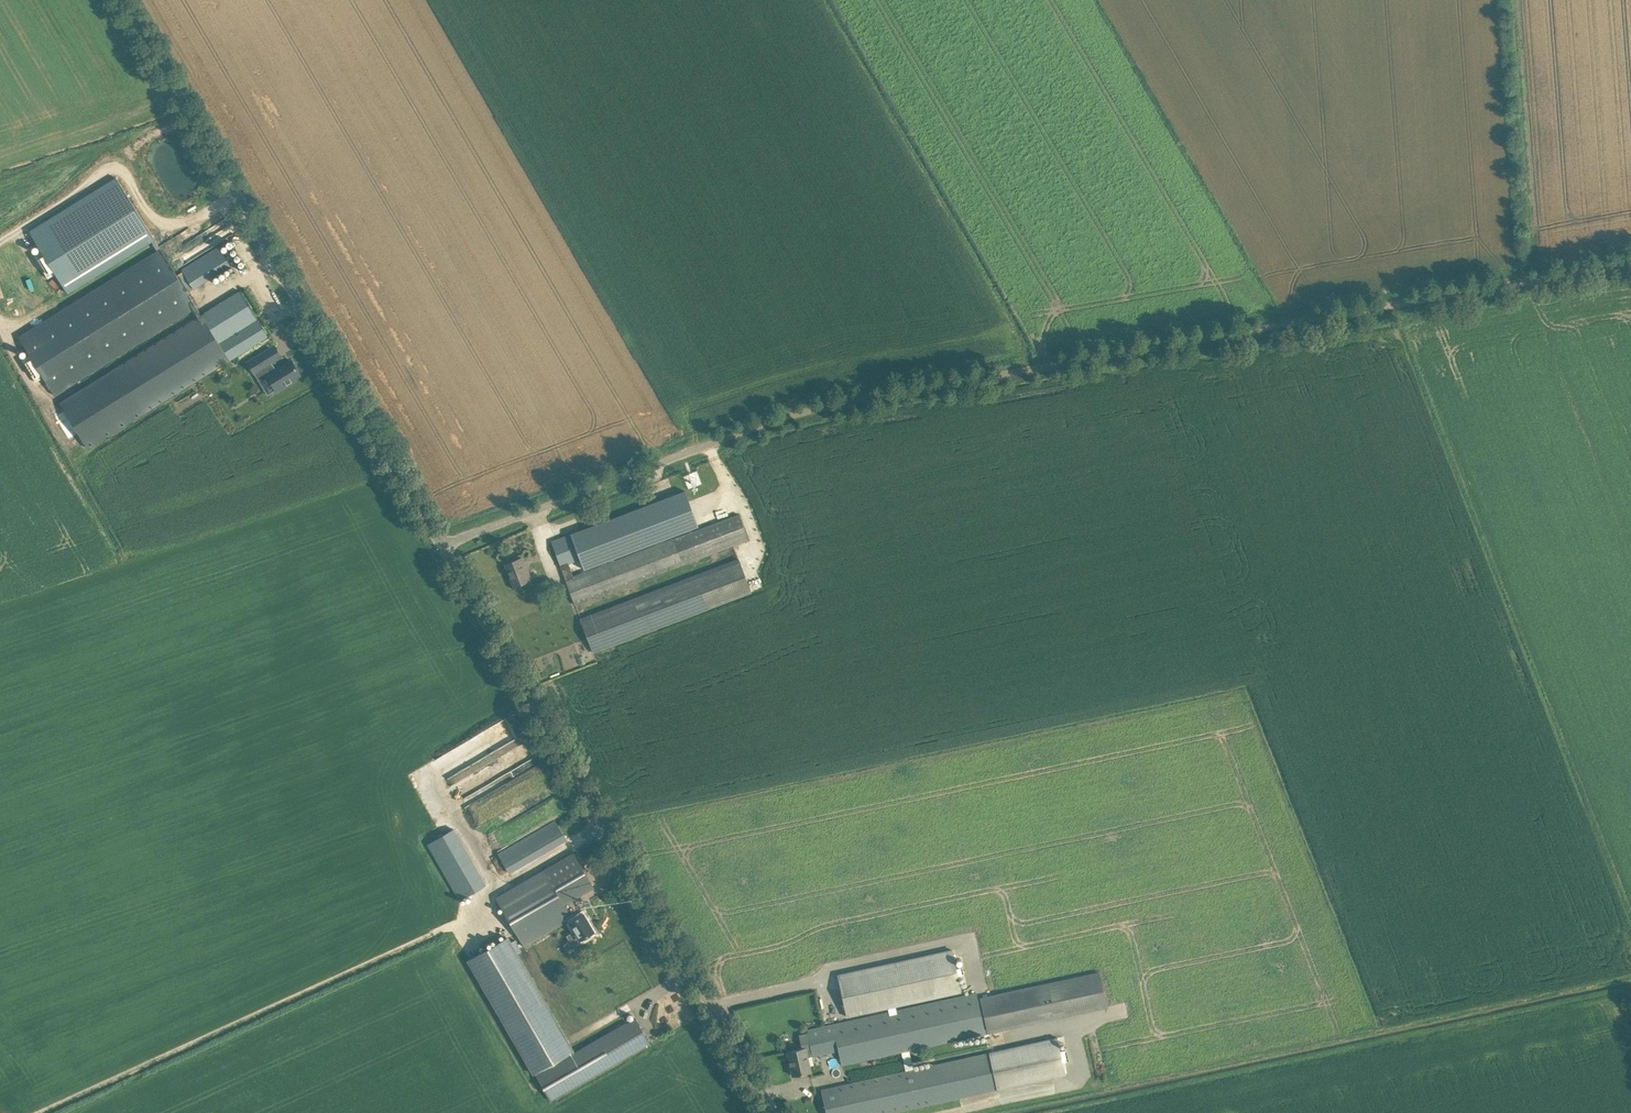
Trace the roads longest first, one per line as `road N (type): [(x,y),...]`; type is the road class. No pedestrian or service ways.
road 1 (unclassified): [(442,546),(803,413),(1630,263)]
road 2 (unclassified): [(772,1112),(442,546)]
road 3 (unclassified): [(442,546),(123,0)]

